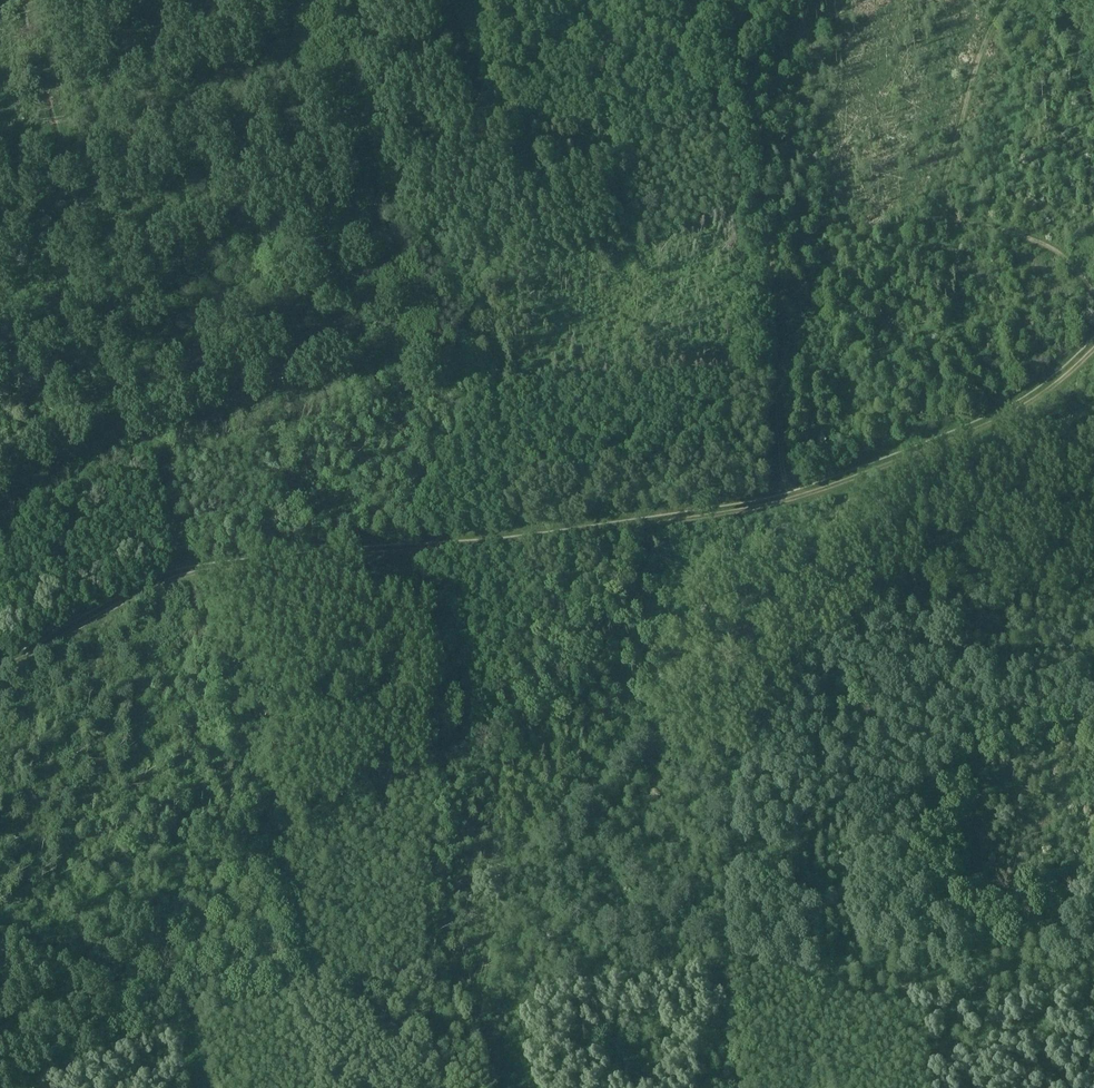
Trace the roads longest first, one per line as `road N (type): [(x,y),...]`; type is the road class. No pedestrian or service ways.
road 1 (track): [(0,669),(194,573),(540,539),(786,501),(989,424),(1037,399),(1093,349)]
road 2 (track): [(786,501),(762,146),(725,0)]

